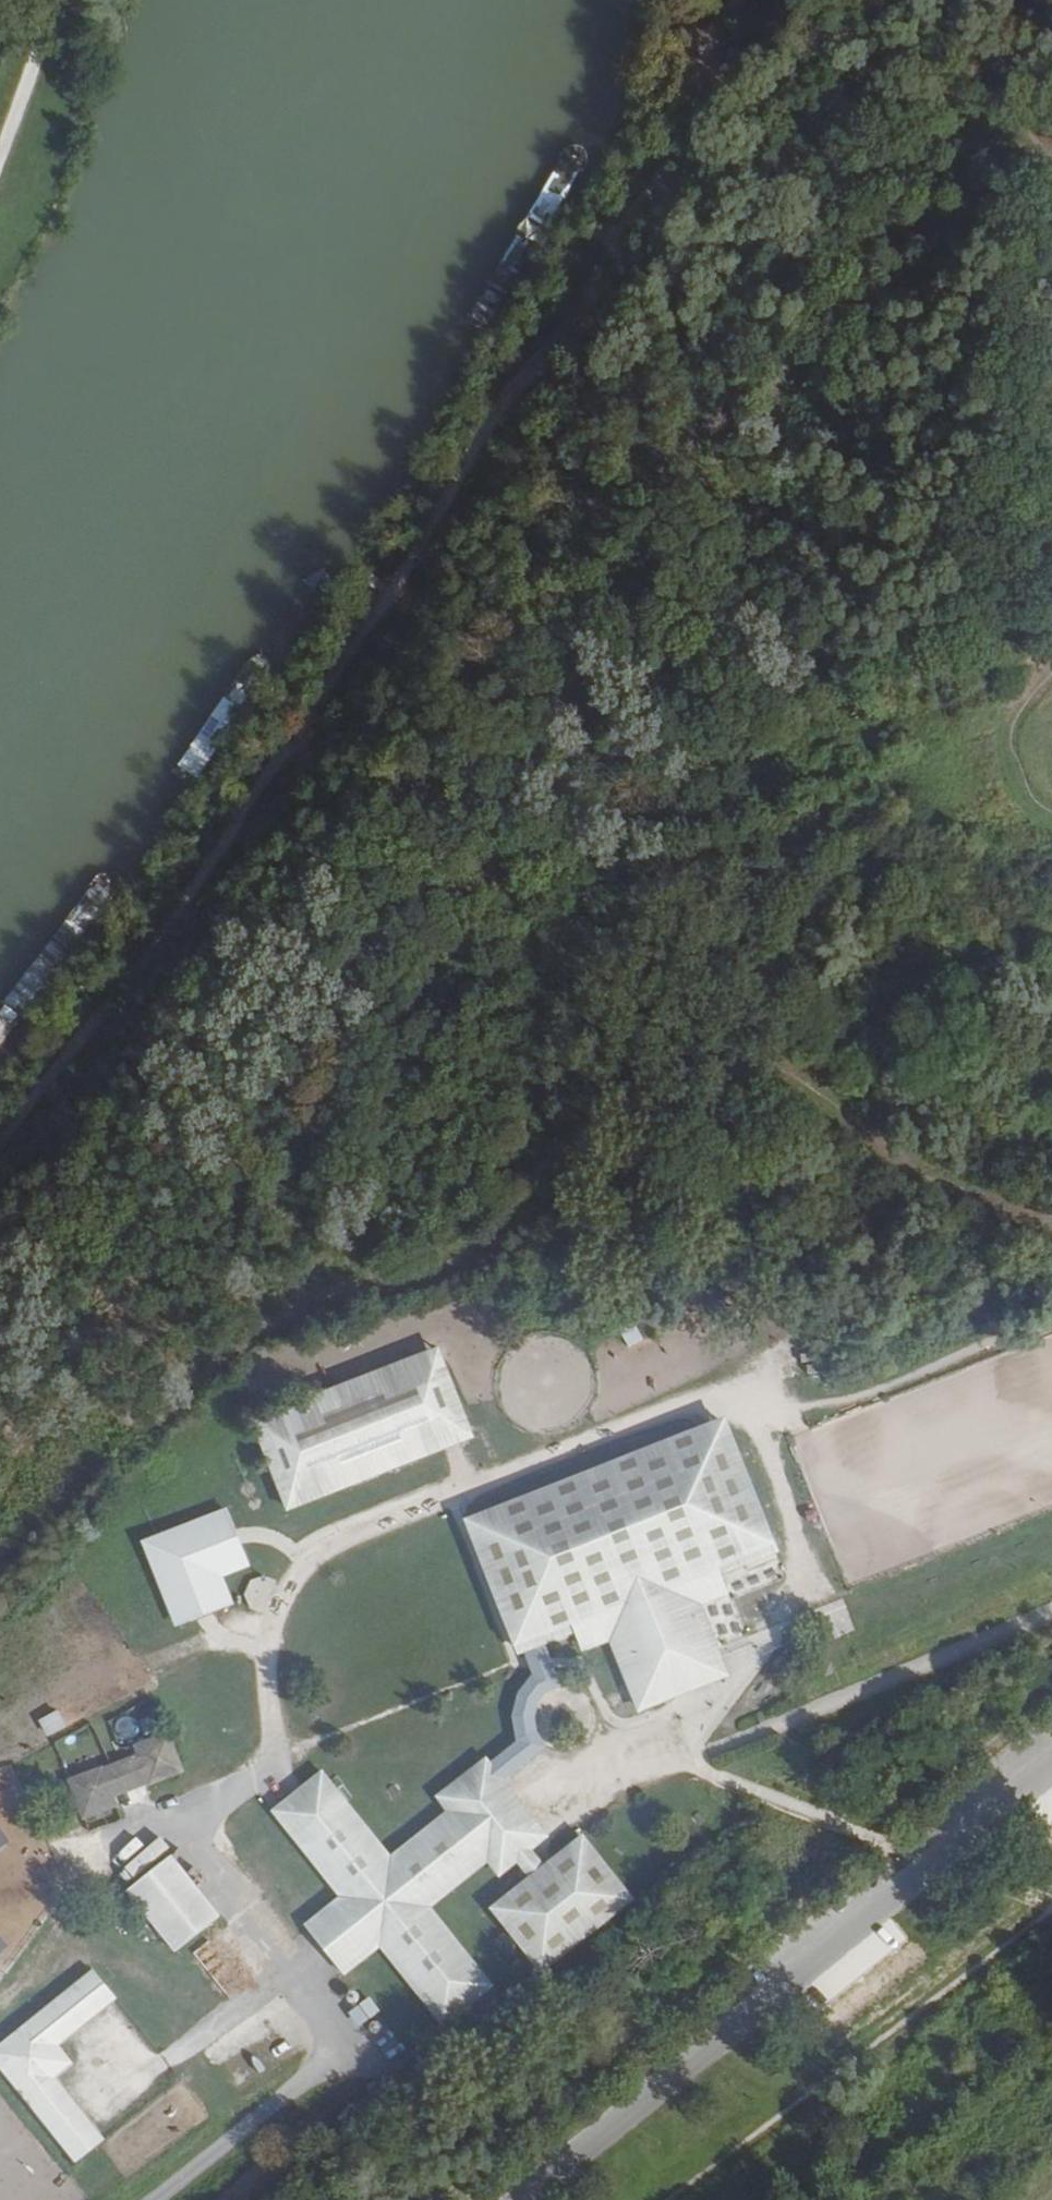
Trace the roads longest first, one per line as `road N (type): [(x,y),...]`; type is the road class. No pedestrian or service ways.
road 1 (track): [(0,174),(63,0)]

